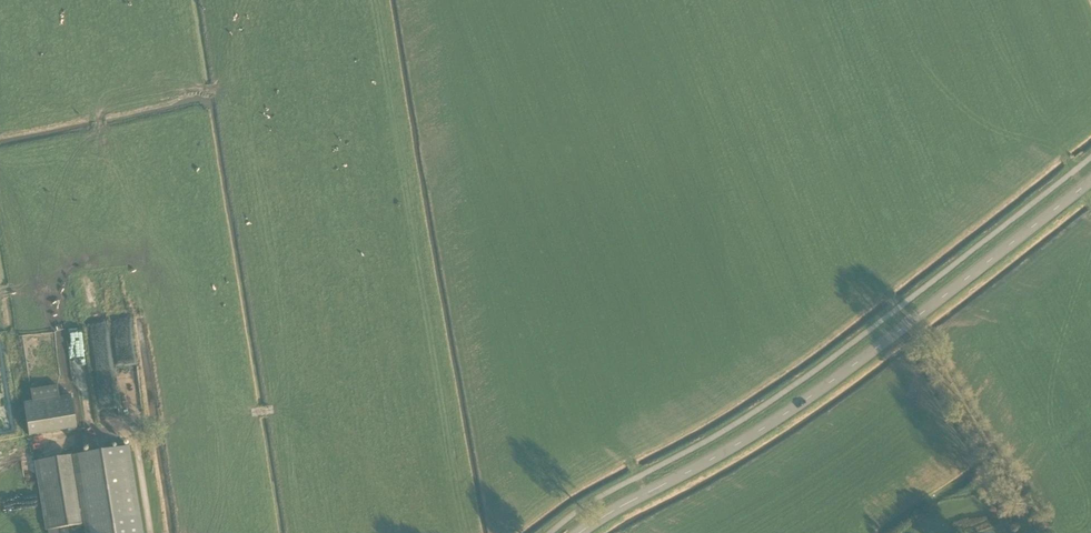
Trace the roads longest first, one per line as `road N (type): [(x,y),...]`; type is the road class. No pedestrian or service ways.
road 1 (secondary): [(580,532),(767,427),(910,324)]
road 2 (secondary): [(910,324),(1090,182)]
road 3 (unclassified): [(1016,505),(910,324)]

